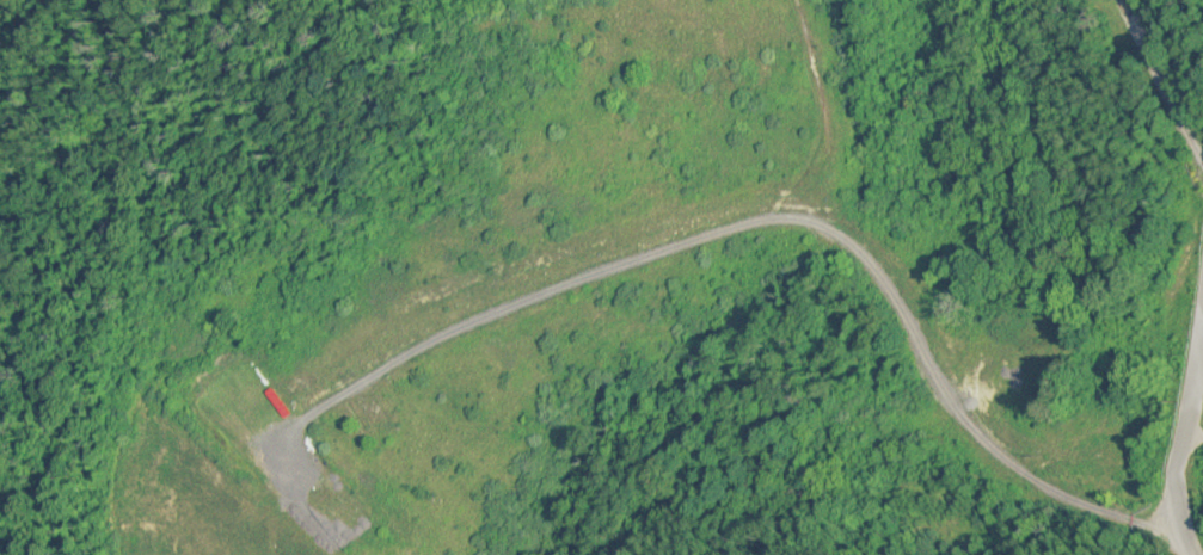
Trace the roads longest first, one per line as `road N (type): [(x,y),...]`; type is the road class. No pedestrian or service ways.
road 1 (residential): [(1198,554),(1187,530),(1179,449),(1202,274)]

